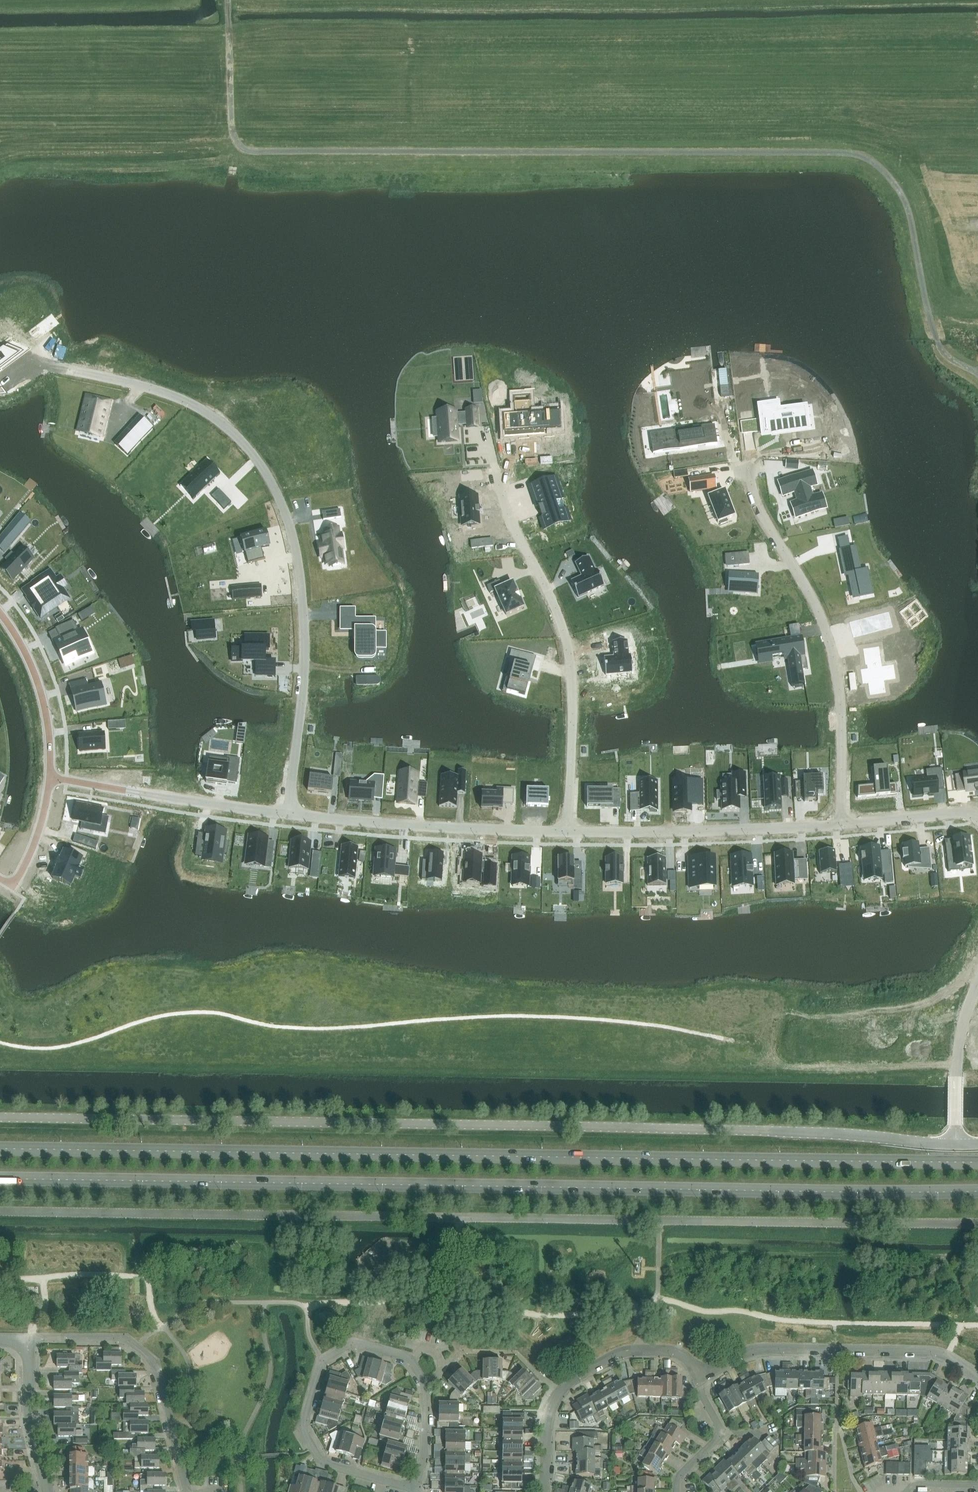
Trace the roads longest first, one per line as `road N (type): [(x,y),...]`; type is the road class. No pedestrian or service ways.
road 1 (track): [(977,375),(938,343),(900,198),(863,158),(249,151),(232,132),(227,0)]
road 2 (trunk): [(977,1162),(0,1148)]
road 3 (trunk): [(0,1179),(977,1191)]
road 4 (tertiary): [(956,1145),(724,1130),(0,1117)]
road 5 (residential): [(289,813),(304,646),(297,560),(273,485),(211,415),(128,381),(71,369)]
road 6 (residential): [(841,825),(835,663),(815,604),(757,510),(749,472)]
road 7 (residential): [(568,832),(569,653),(509,519),(502,480)]
road 8 (residential): [(977,1375),(928,1351),(765,1349),(699,1376)]
road 9 (tertiary): [(568,832),(289,813)]
road 10 (tertiary): [(841,825),(568,832)]
road 11 (residential): [(699,1376),(675,1351),(644,1350),(570,1380),(548,1415),(541,1491)]
road 12 (tertiary): [(289,813),(49,778)]
road 13 (residential): [(414,1489),(424,1455),(425,1386),(410,1357),(354,1342),(322,1359)]
road 14 (residential): [(322,1359),(302,1427),(321,1463),(414,1489)]
road 15 (tertiary): [(0,614),(40,690),(49,778)]
road 16 (residential): [(136,1346),(156,1361),(187,1491)]
road 17 (residential): [(47,1491),(30,1414),(29,1340)]
road 18 (residential): [(676,1491),(676,1478),(723,1433),(699,1376)]
road 19 (tertiary): [(977,819),(952,814),(841,825)]
road 20 (residential): [(49,778),(38,834),(14,888),(0,879)]

